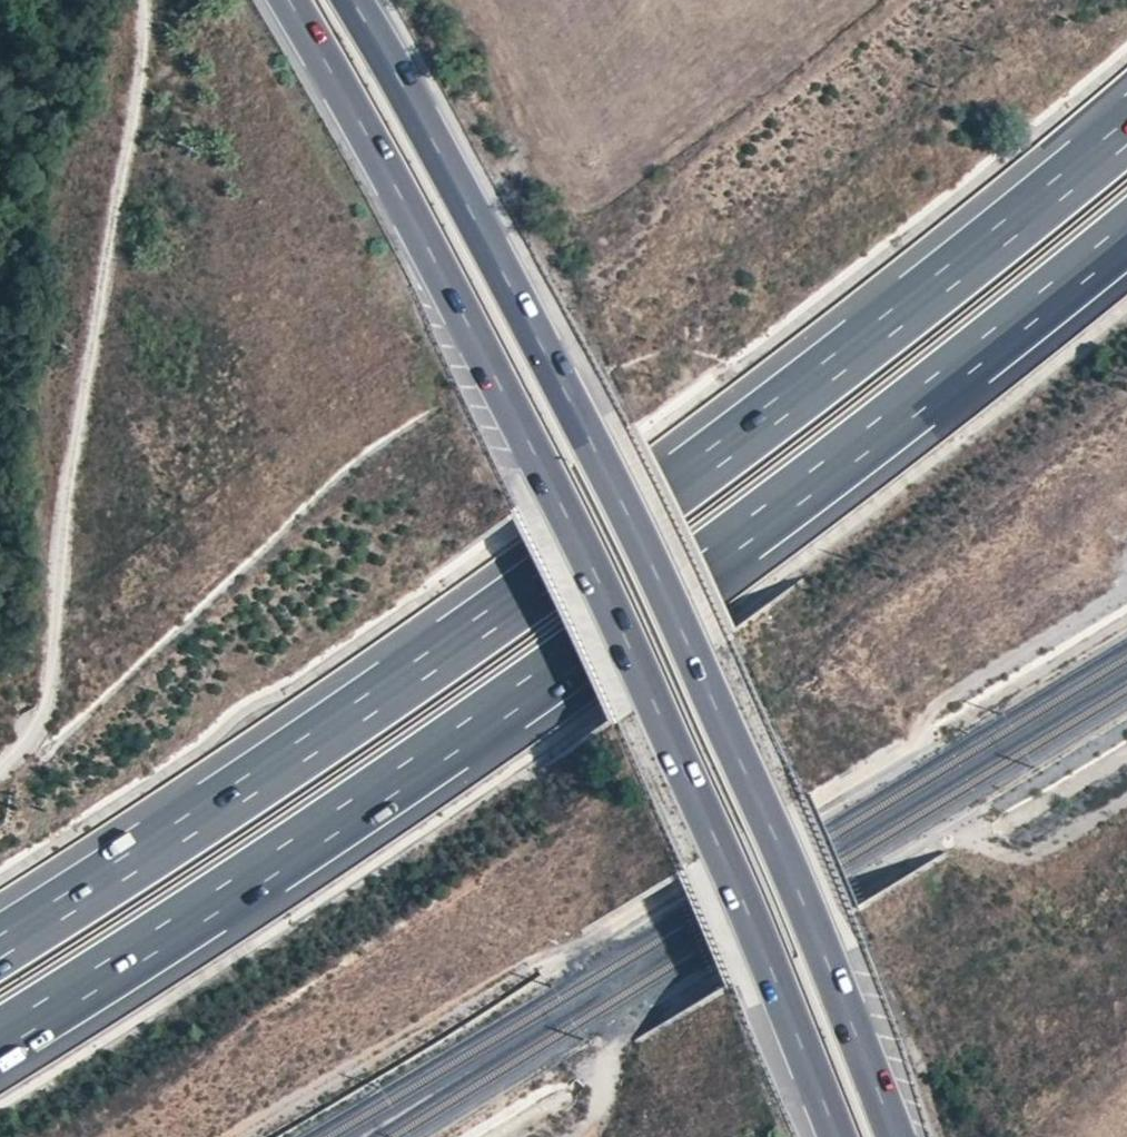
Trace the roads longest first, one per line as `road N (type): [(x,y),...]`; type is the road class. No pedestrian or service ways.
road 1 (motorway): [(1126,132),(722,453),(308,747),(0,946)]
road 2 (motorway): [(0,1039),(570,660),(831,469),(1126,233)]
road 3 (trunk): [(291,0),(550,484),(722,842),(841,1136)]
road 4 (trunk): [(897,1136),(763,820),(593,454),(355,0)]
road 5 (track): [(147,0),(45,703),(0,751)]

